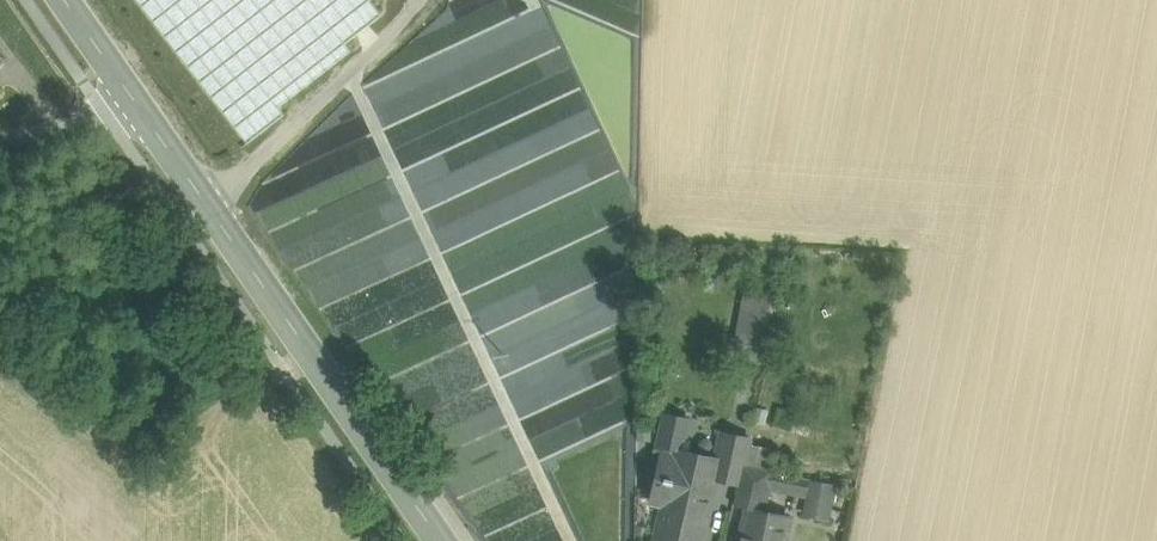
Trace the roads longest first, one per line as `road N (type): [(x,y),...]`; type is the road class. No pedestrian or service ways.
road 1 (tertiary): [(130,94),(445,540)]
road 2 (unclassified): [(0,141),(79,122),(130,94)]

